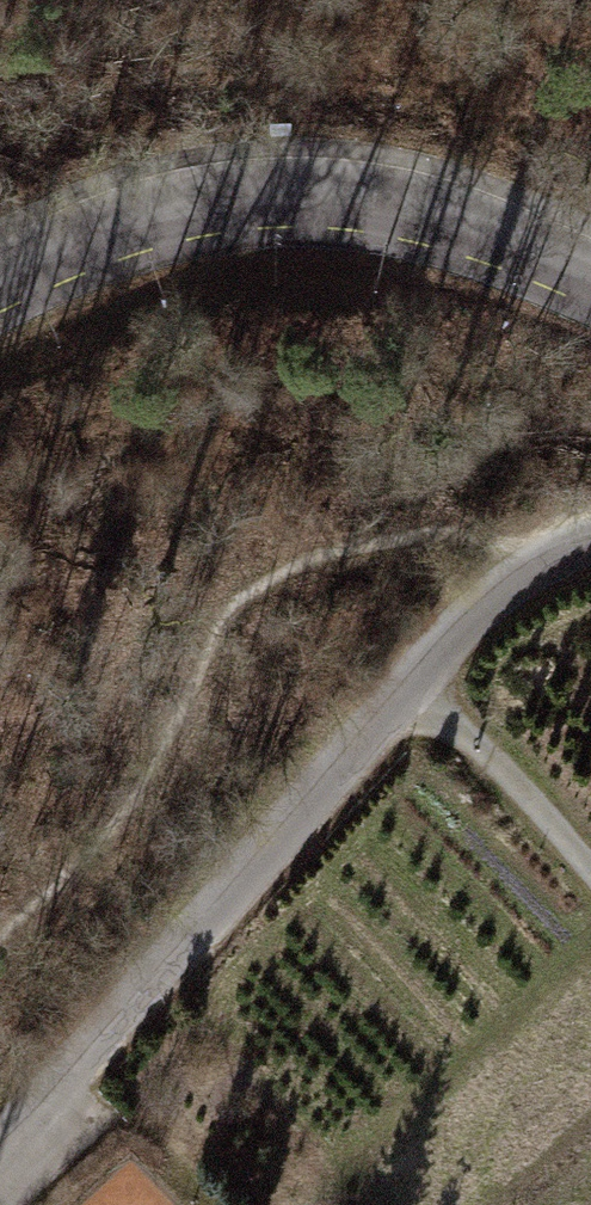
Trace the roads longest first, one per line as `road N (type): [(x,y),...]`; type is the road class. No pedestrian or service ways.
road 1 (residential): [(590,537),(502,582),(0,1152)]
road 2 (tertiary): [(0,299),(159,219),(228,201),(298,197),(382,203),(459,223),(590,276)]
road 3 (track): [(411,687),(474,744),(590,879)]

